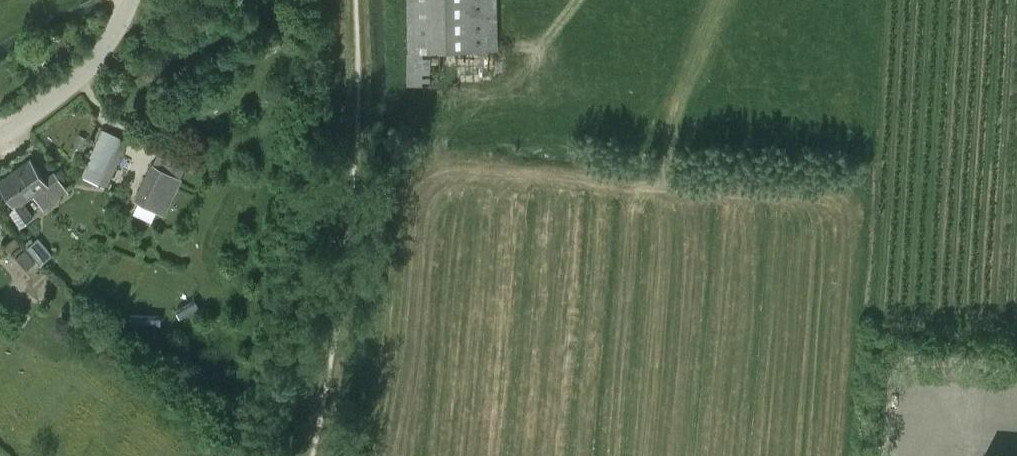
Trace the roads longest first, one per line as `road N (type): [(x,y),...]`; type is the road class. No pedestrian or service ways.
road 1 (residential): [(0,137),(101,55),(131,0)]

